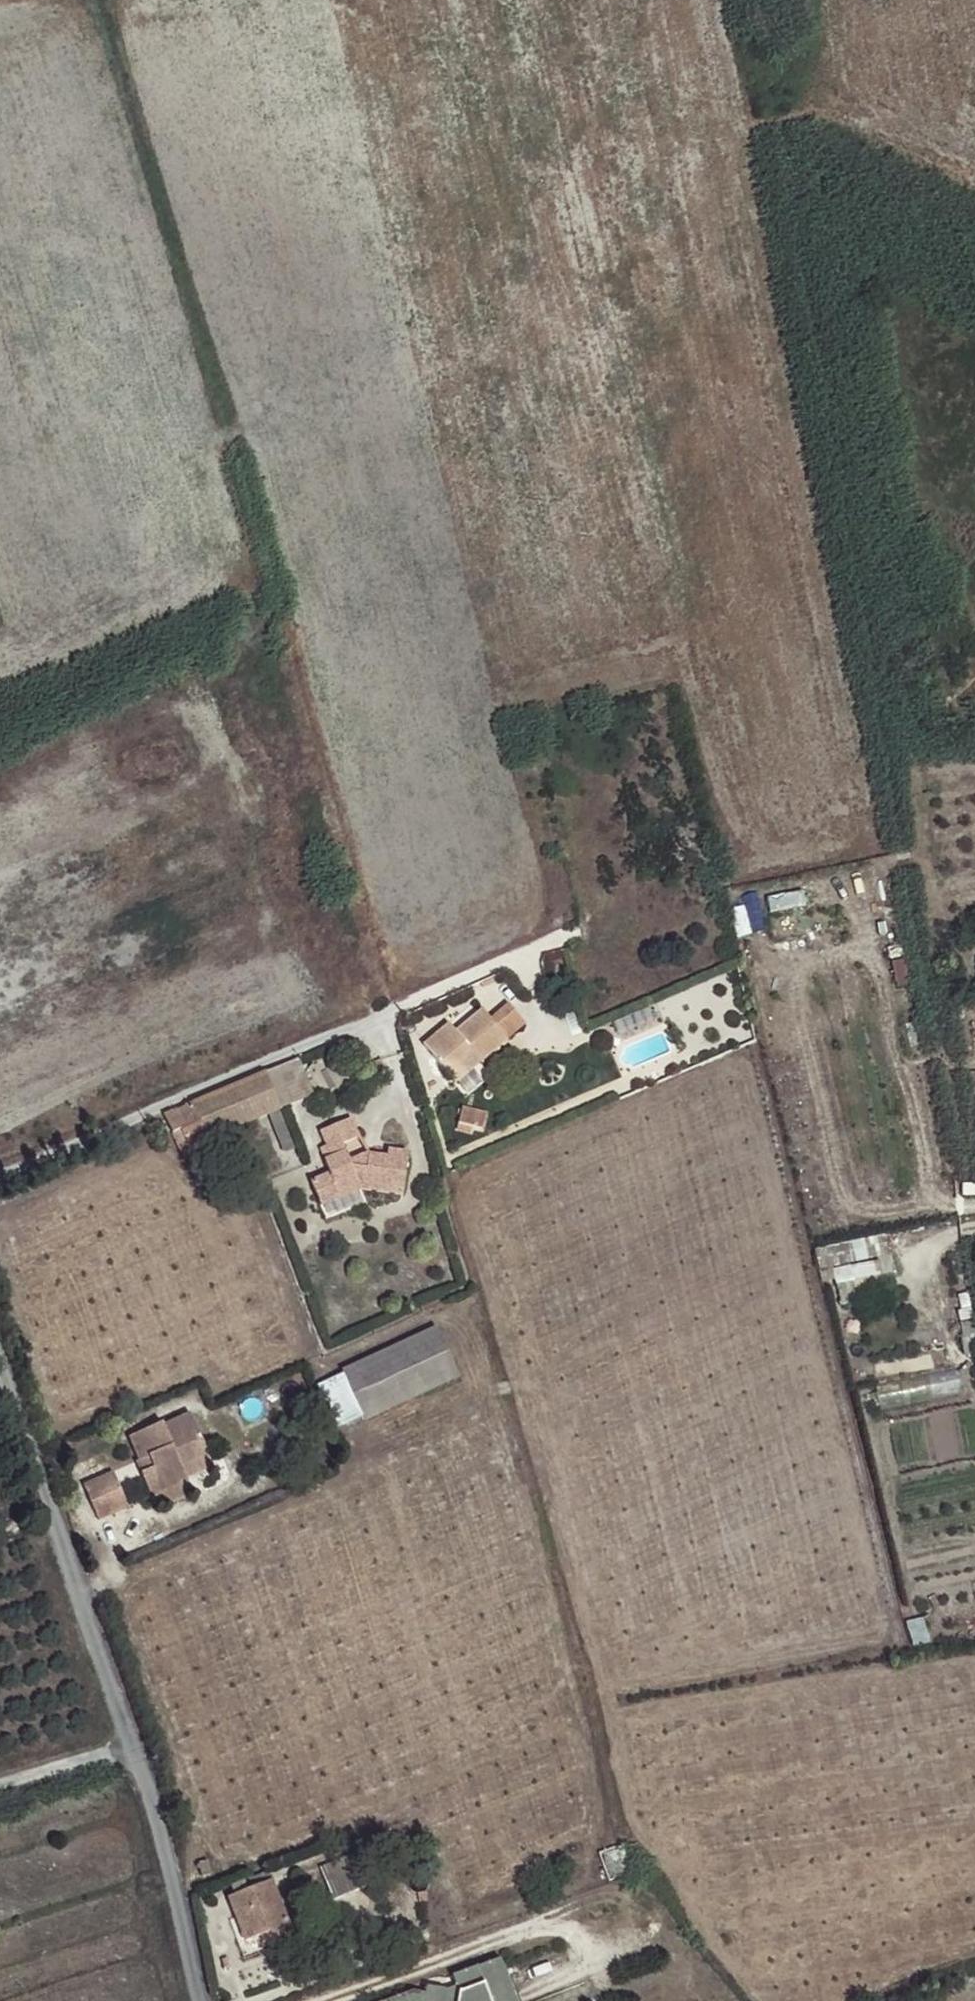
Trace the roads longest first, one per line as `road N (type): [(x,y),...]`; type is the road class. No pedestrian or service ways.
road 1 (unclassified): [(0,1371),(153,1795),(201,2000)]

